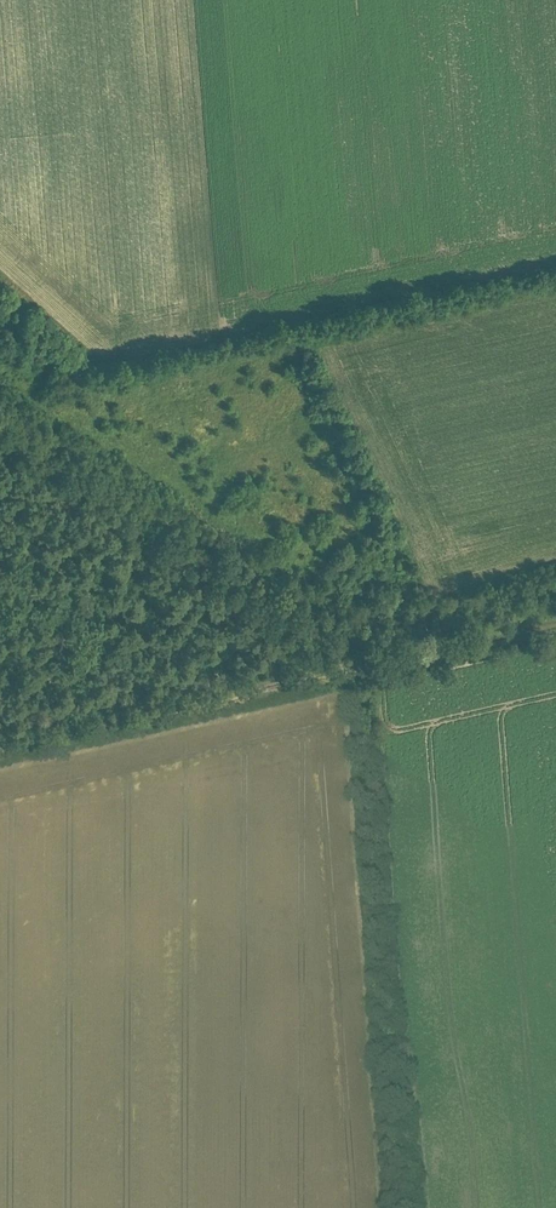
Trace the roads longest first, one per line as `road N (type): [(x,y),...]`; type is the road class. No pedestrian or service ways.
road 1 (track): [(0,748),(555,611)]

